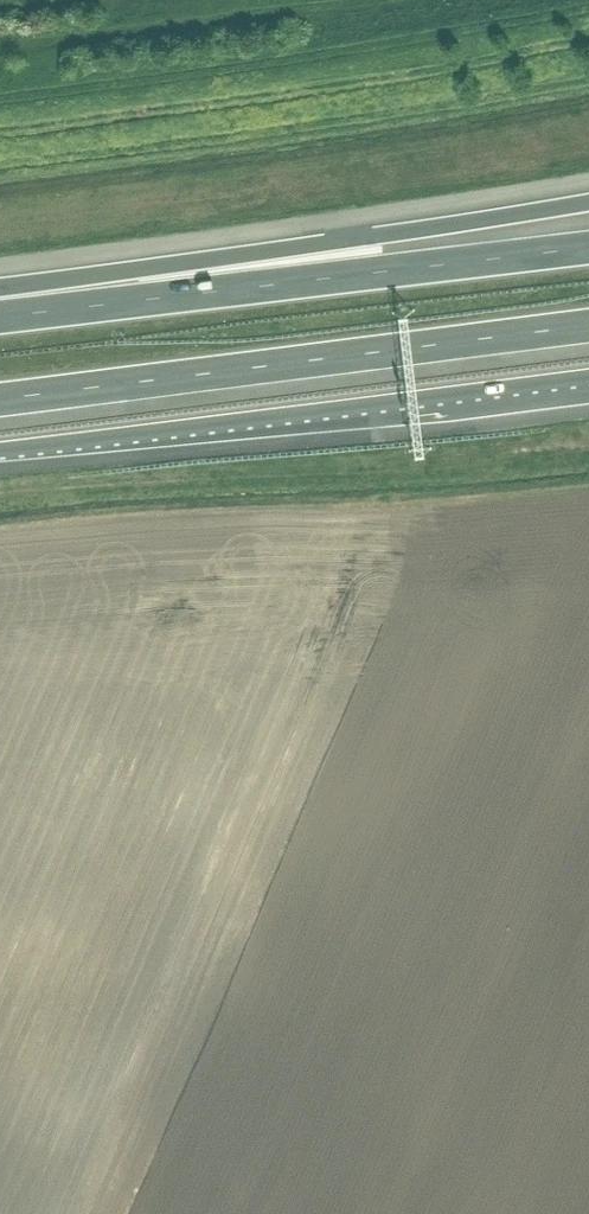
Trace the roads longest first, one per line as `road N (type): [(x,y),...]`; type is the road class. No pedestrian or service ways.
road 1 (motorway): [(588,203),(285,249),(0,311)]
road 2 (motorway): [(0,449),(588,375)]
road 3 (motorway): [(0,397),(588,324)]
road 4 (motorway): [(588,250),(0,315)]
road 5 (track): [(0,46),(382,0)]

